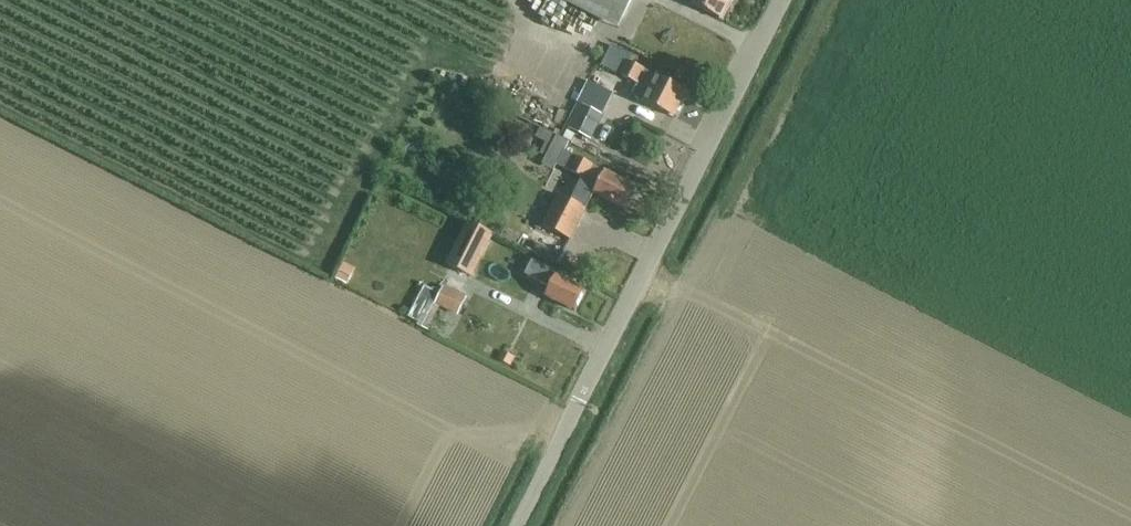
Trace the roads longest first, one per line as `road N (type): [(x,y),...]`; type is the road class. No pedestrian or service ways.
road 1 (residential): [(579,403),(784,0)]
road 2 (unclassified): [(517,525),(579,403)]

